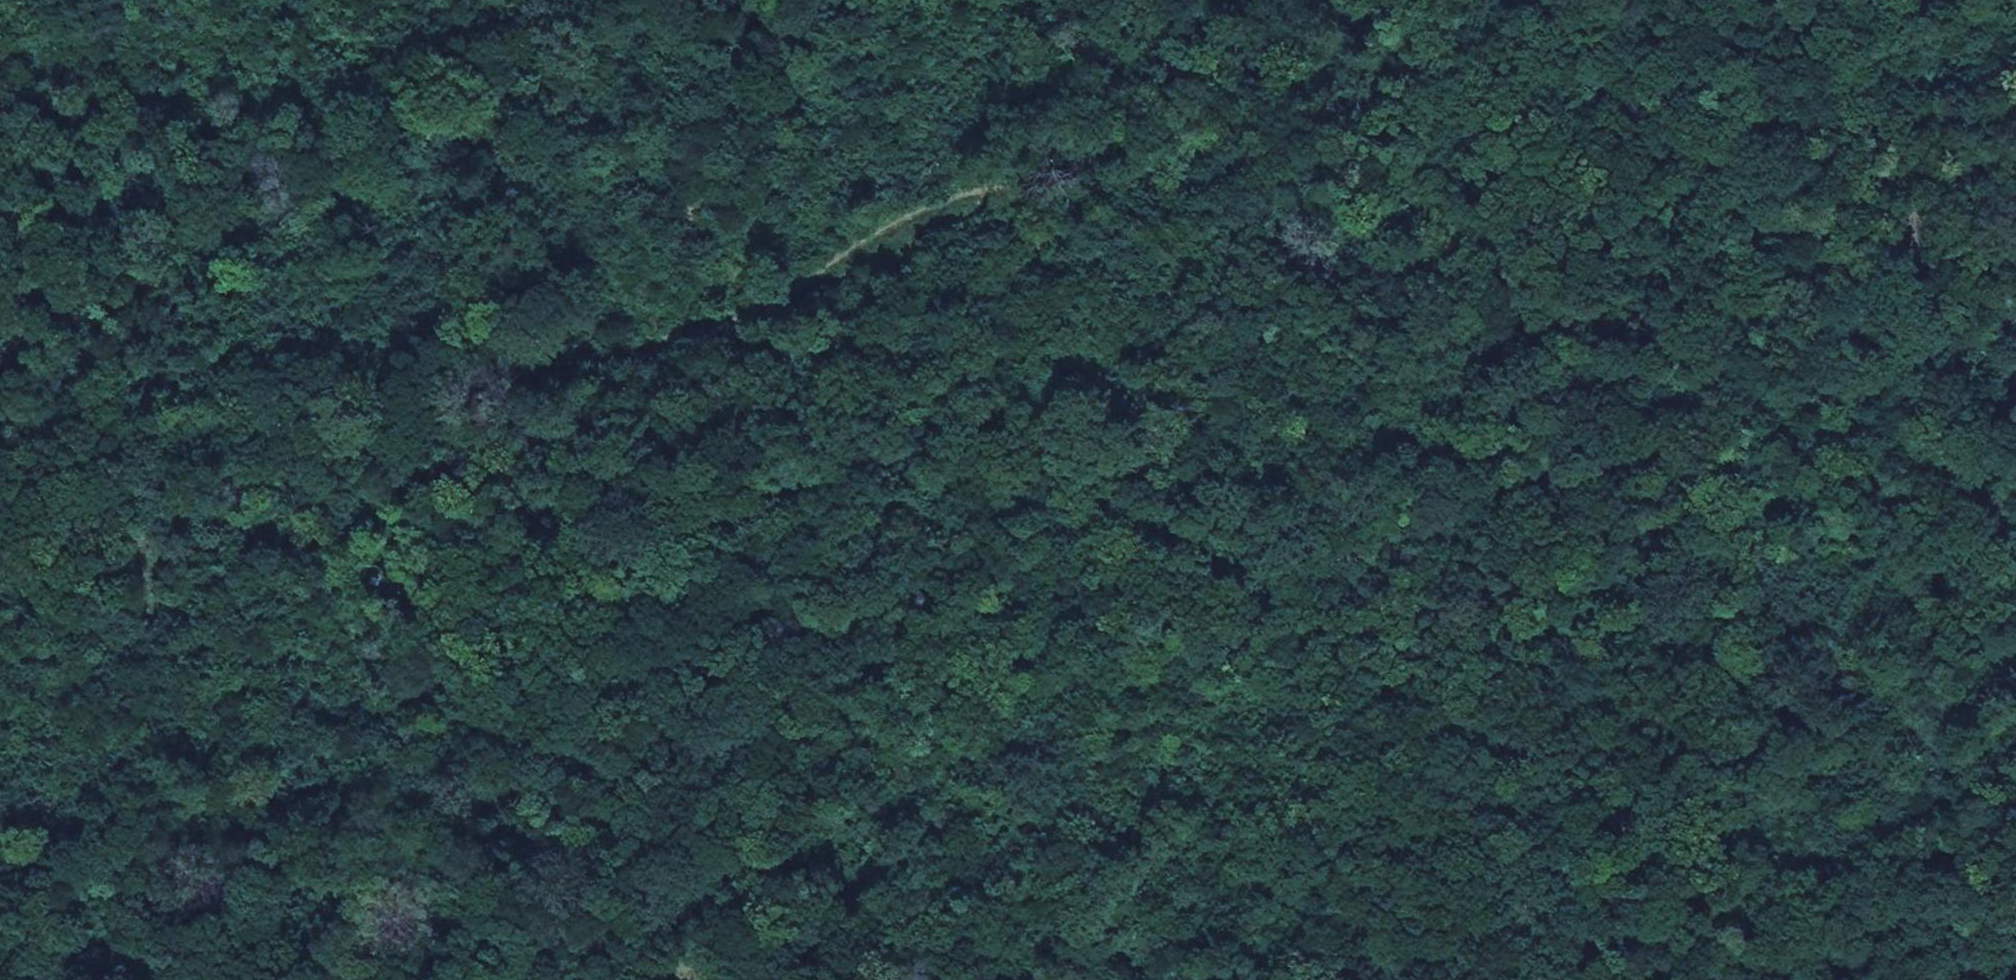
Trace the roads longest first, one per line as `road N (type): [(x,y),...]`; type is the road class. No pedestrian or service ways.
road 1 (track): [(1218,979),(1044,178),(1365,0)]
road 2 (track): [(2015,652),(1865,0)]

